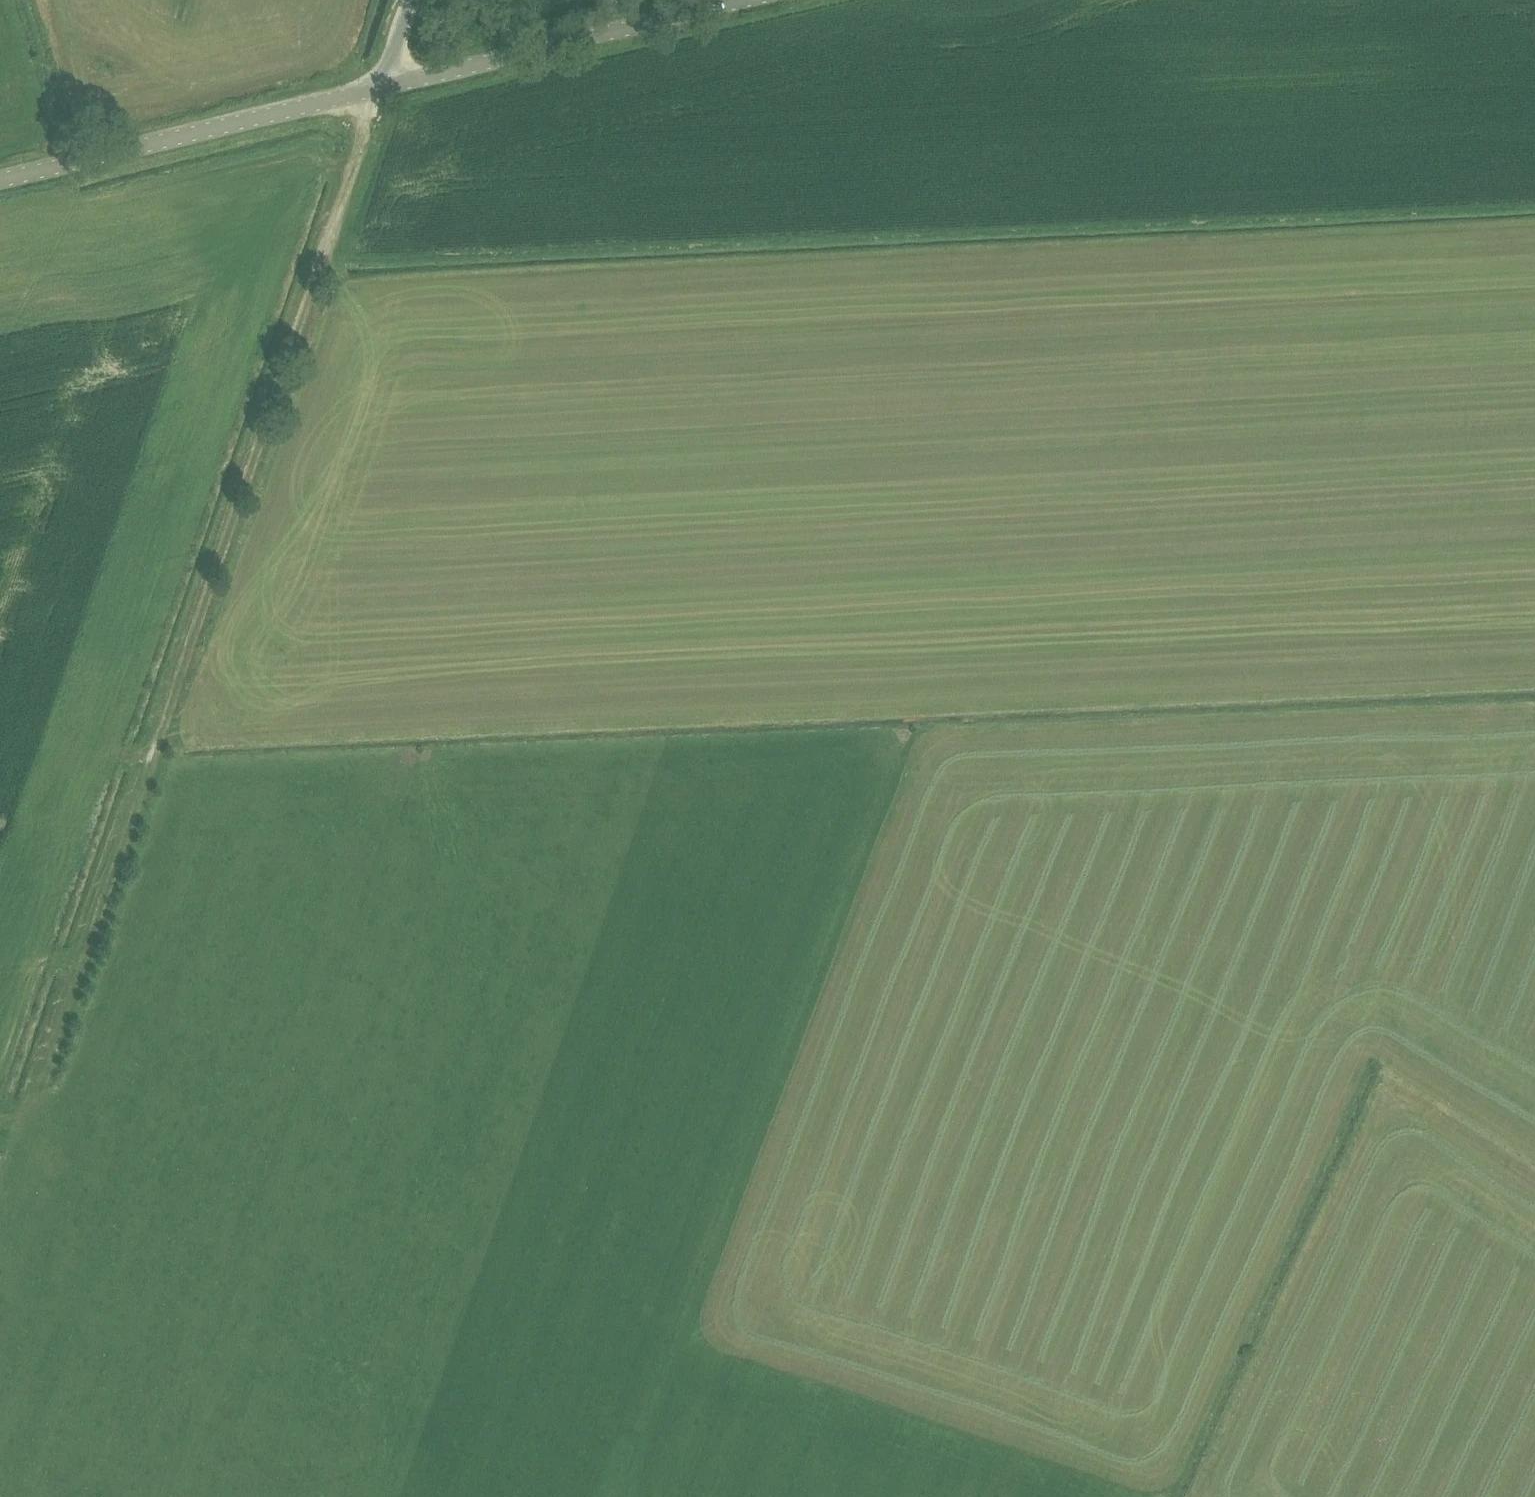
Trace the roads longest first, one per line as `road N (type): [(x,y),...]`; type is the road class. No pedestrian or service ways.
road 1 (track): [(375,91),(0,1175)]
road 2 (unclassified): [(375,91),(755,0)]
road 3 (unclassified): [(0,184),(375,91)]

